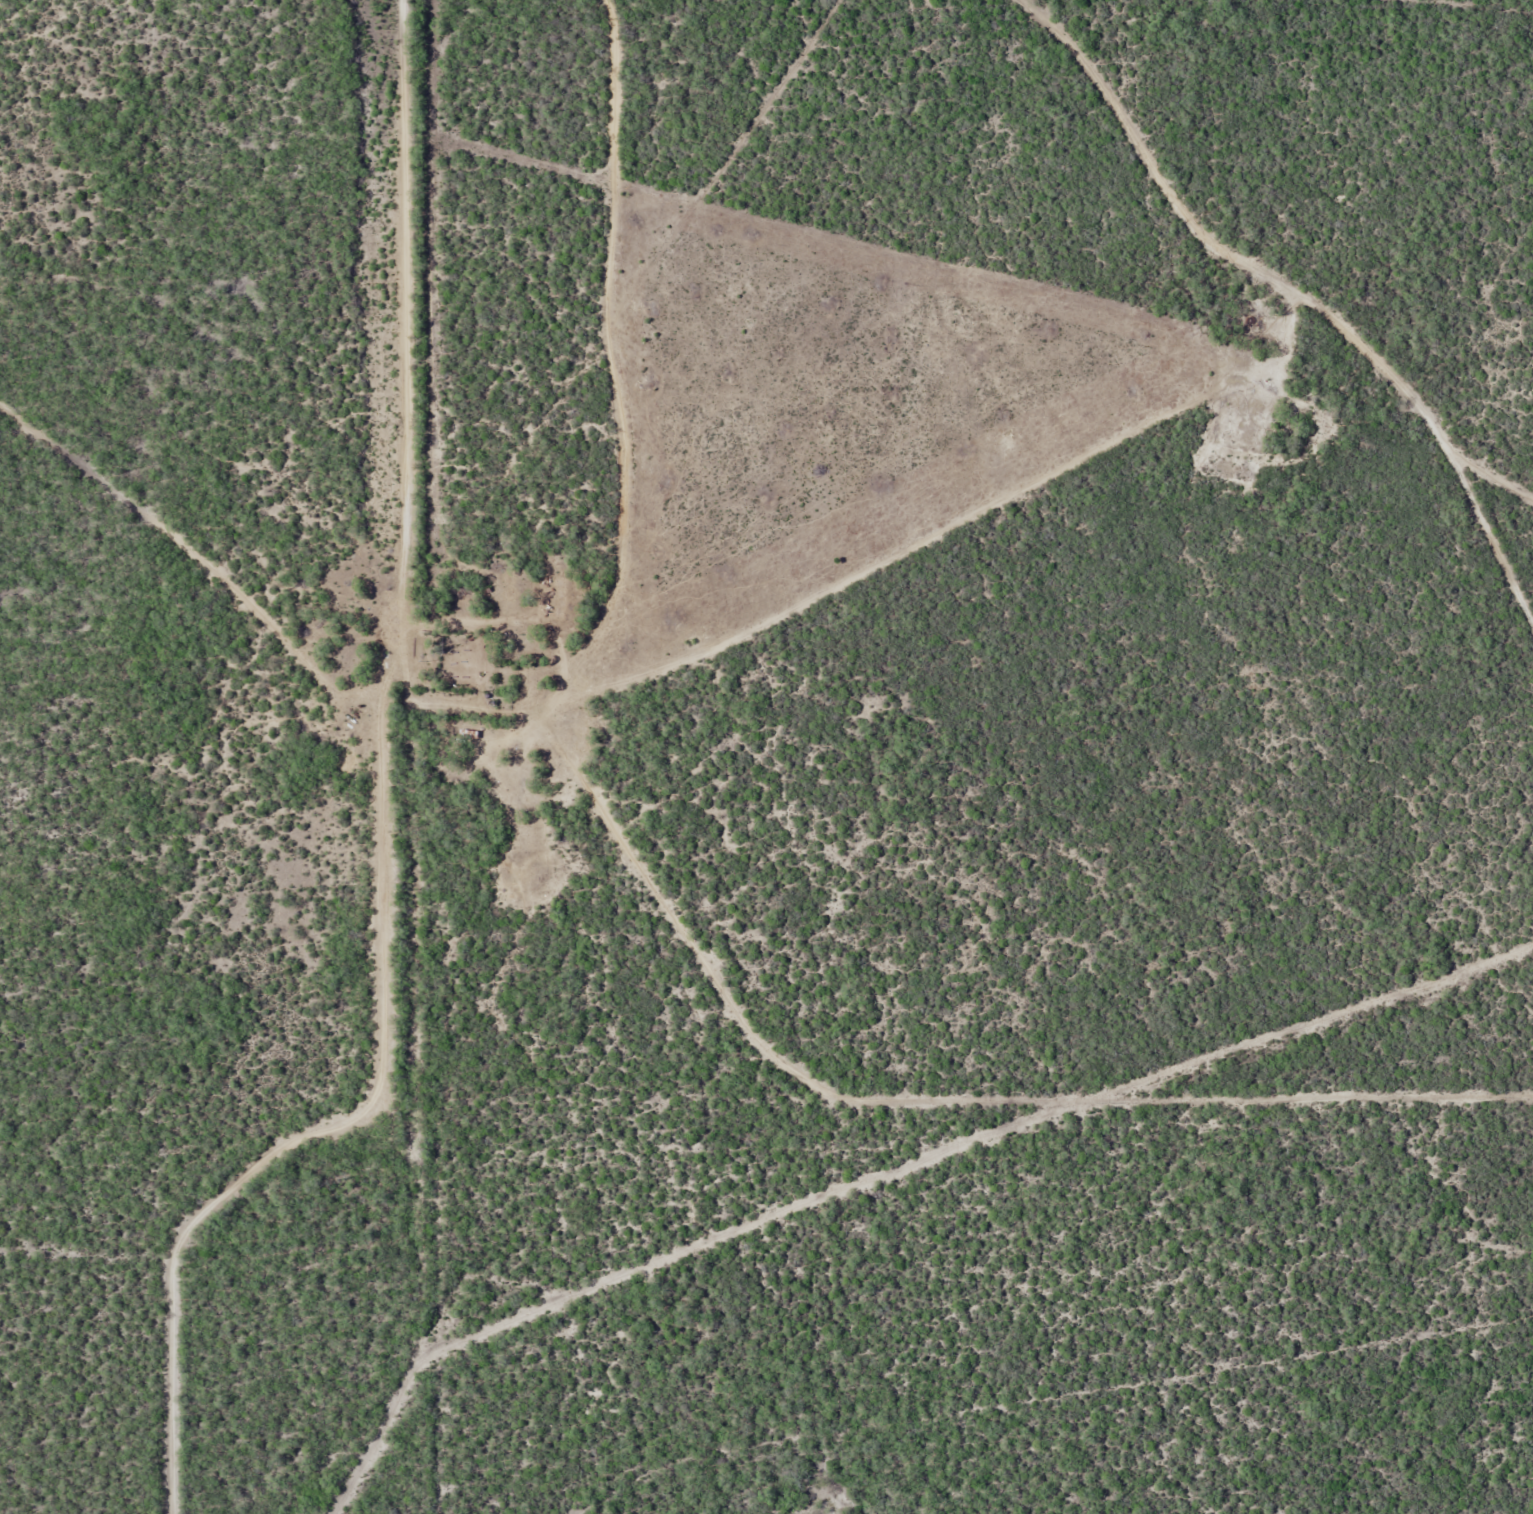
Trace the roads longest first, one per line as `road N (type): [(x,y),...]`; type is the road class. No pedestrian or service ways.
road 1 (track): [(193,1513),(193,1275),(236,1198),(385,1125),(409,1091),(405,0)]
road 2 (track): [(585,0),(615,193),(626,470),(593,643),(558,701),(409,703)]
road 3 (track): [(1532,631),(1422,415),(1331,314),(1211,237),(1059,31)]

